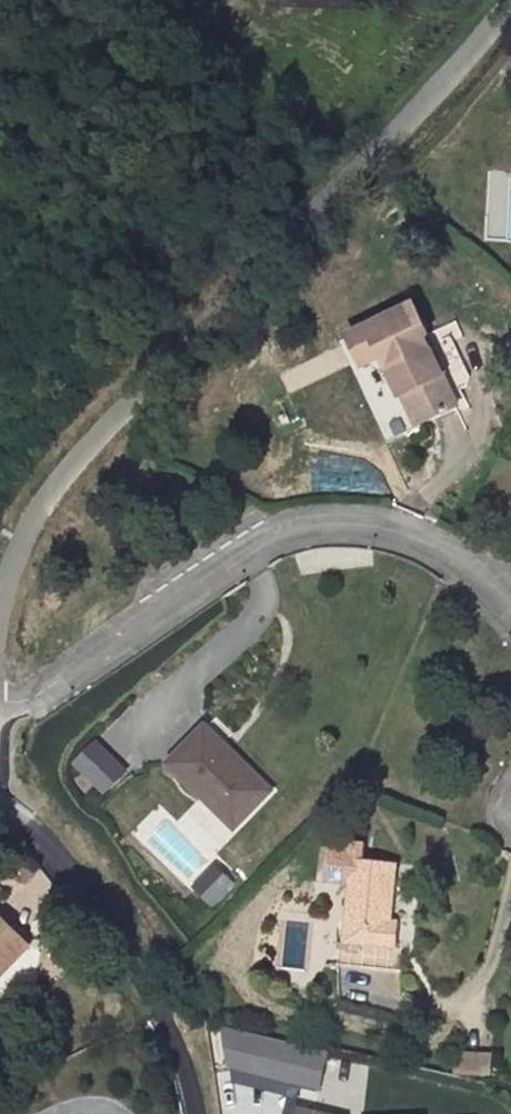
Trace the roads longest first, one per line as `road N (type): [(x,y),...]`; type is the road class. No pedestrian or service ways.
road 1 (unclassified): [(500,0),(163,397),(44,511),(0,579)]
road 2 (residential): [(0,704),(23,702),(274,539),(339,524),(406,530),(510,598)]
road 3 (unclassified): [(0,803),(63,866),(161,1018),(197,1113)]

